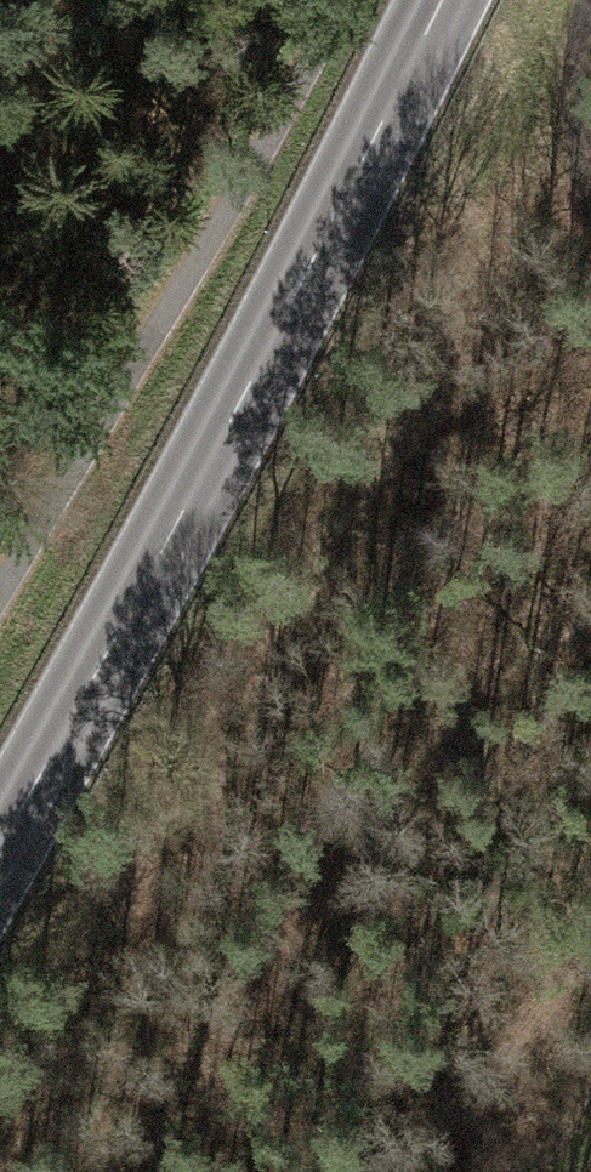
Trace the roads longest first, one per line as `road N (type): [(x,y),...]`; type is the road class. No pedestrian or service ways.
road 1 (primary): [(436,0),(0,884)]
road 2 (track): [(590,979),(418,1171)]
road 3 (track): [(590,172),(578,118),(590,31)]

